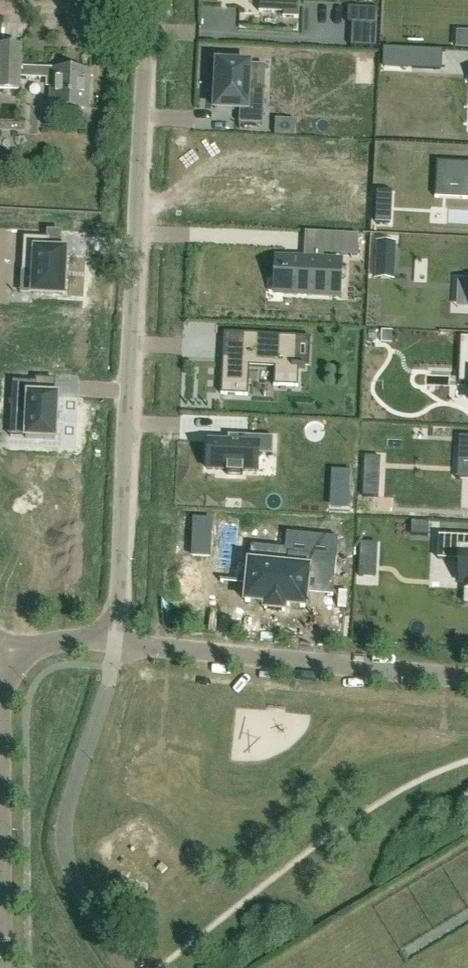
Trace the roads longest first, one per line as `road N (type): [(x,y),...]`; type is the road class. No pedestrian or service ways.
road 1 (unclassified): [(115,644),(150,0)]
road 2 (residential): [(115,644),(467,678)]
road 3 (unclassified): [(130,967),(77,884),(66,833),(115,644)]
road 4 (residential): [(4,967),(0,834)]

